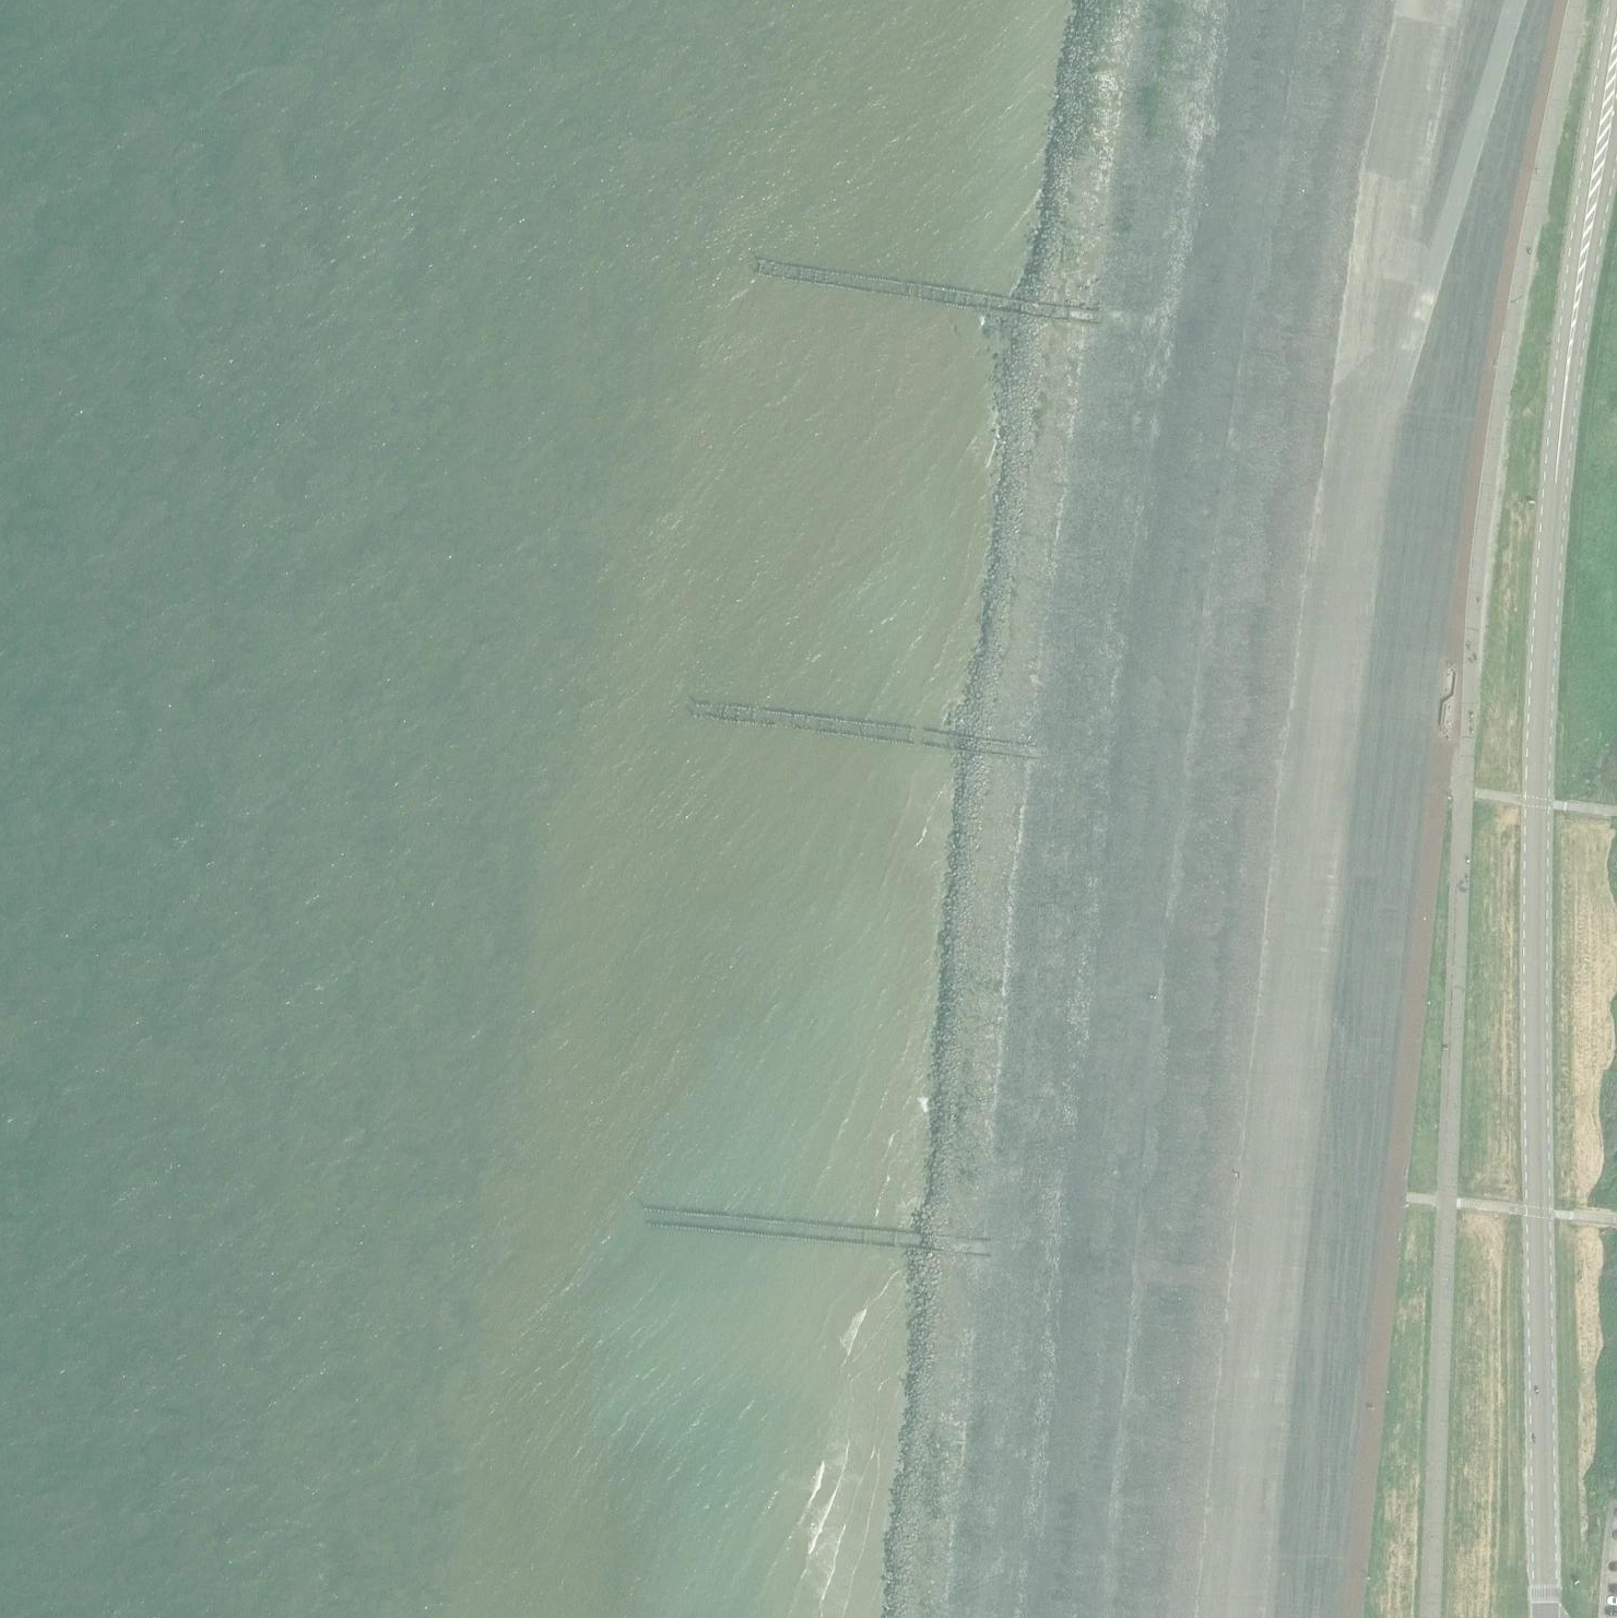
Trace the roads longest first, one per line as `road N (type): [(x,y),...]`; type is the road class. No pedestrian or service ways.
road 1 (secondary): [(1545,1617),(1541,802),(1553,505),(1616,21)]

